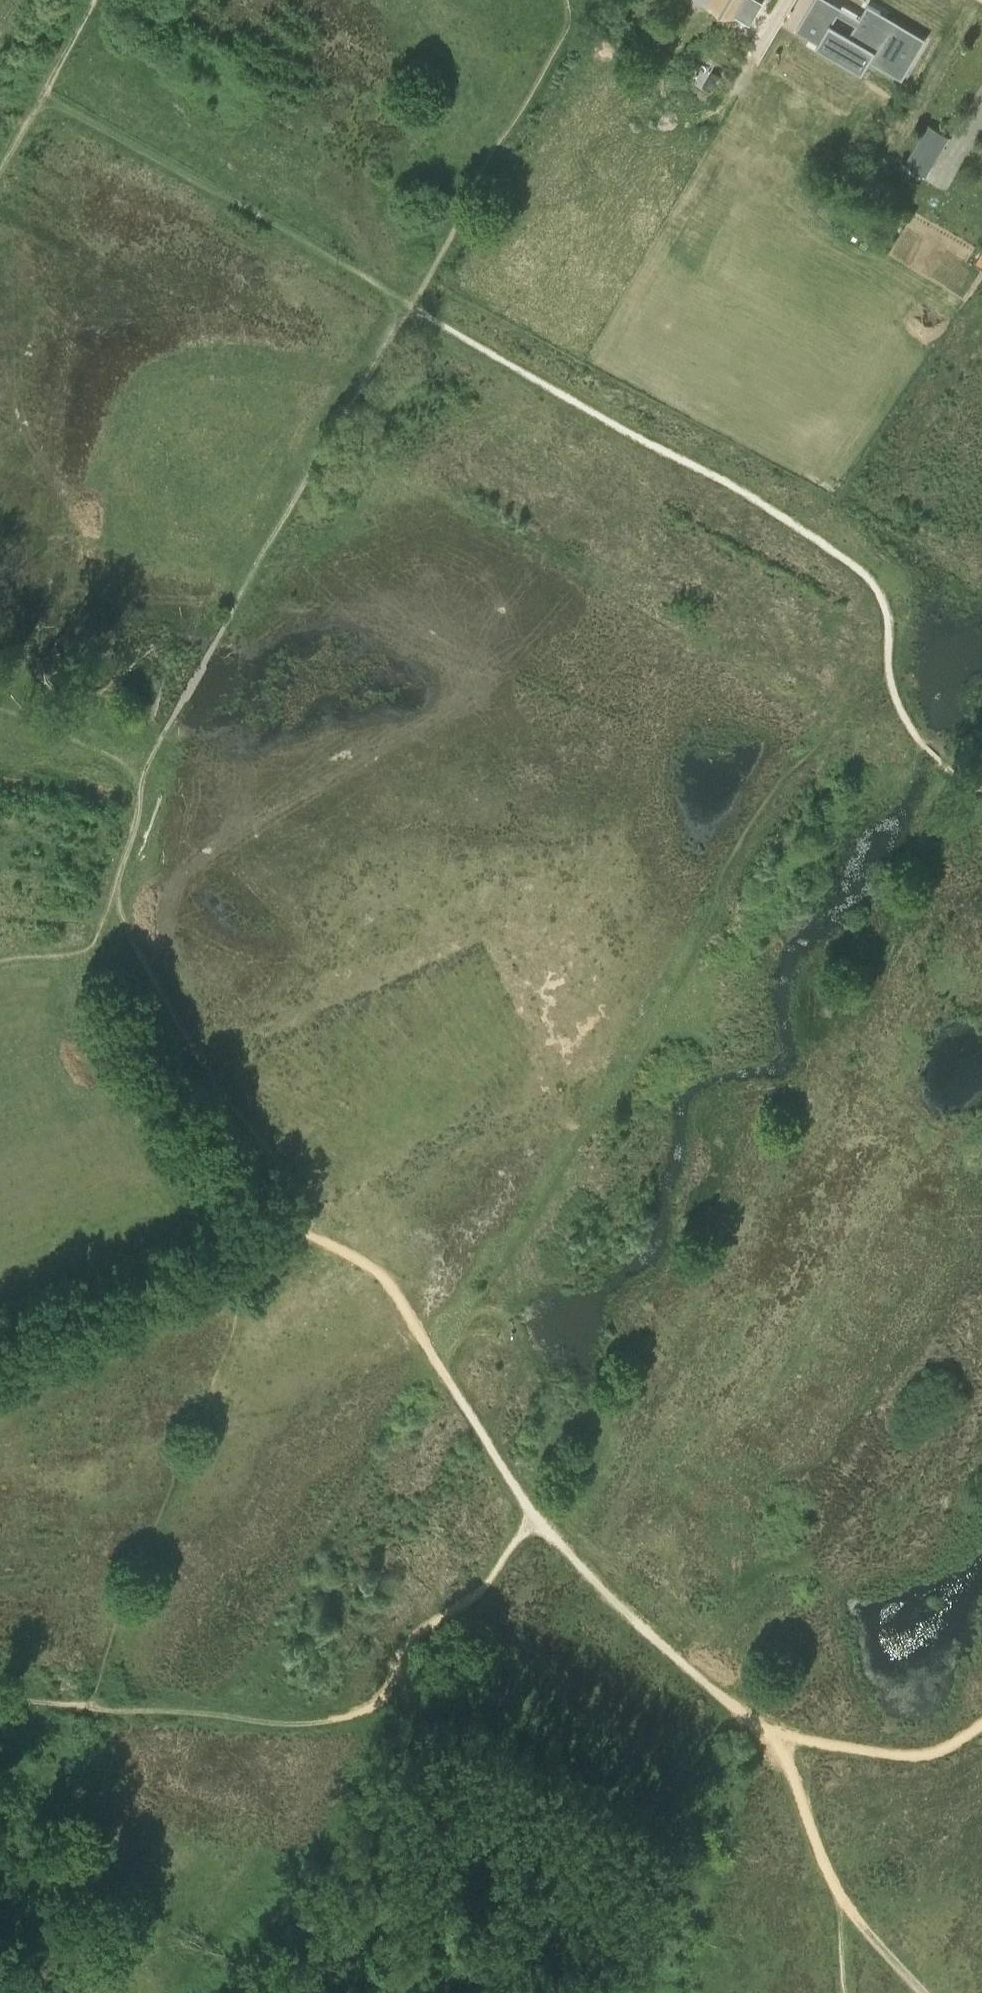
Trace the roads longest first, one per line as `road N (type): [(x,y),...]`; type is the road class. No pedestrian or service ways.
road 1 (track): [(746,1722),(669,1665),(585,1585),(515,1493),(391,1285),(323,1225)]
road 2 (track): [(926,1992),(838,1910),(775,1736)]

